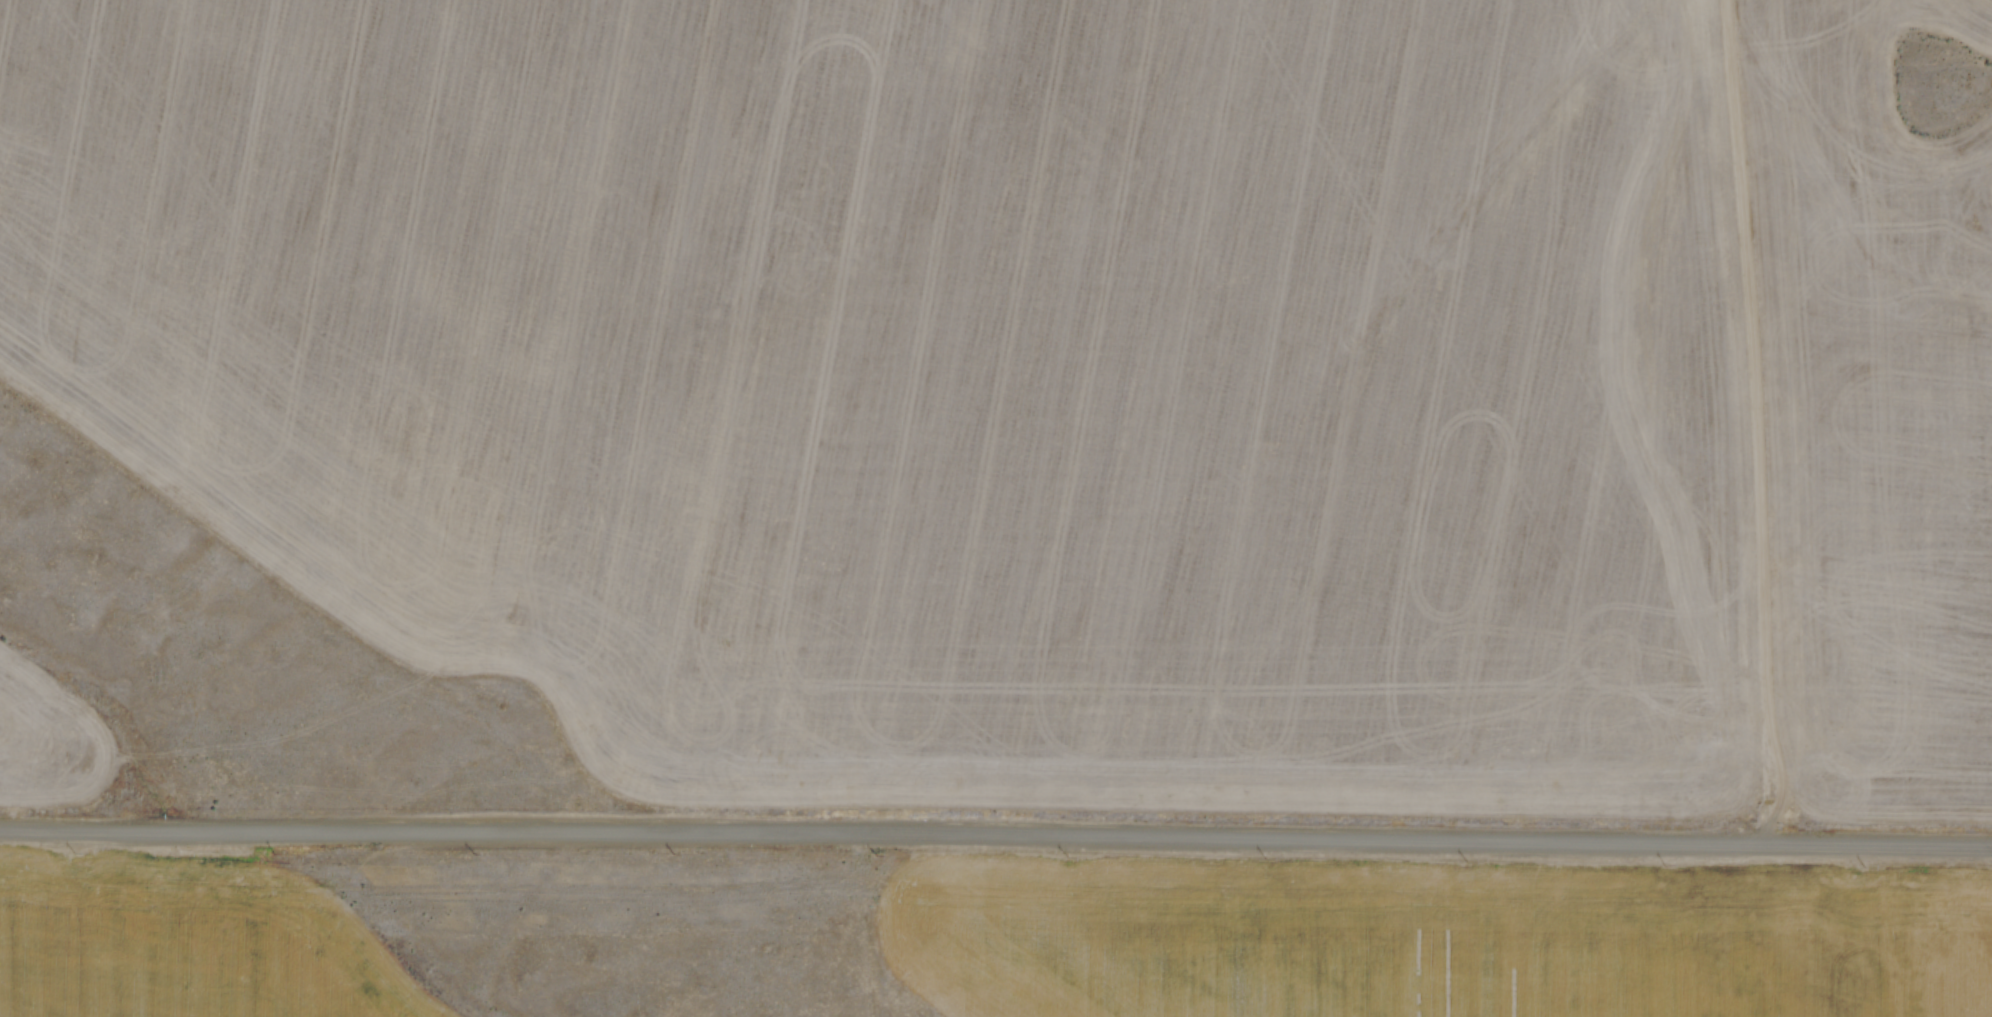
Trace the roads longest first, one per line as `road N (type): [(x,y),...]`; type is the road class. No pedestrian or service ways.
road 1 (residential): [(1991,844),(0,821)]
road 2 (track): [(1764,841),(1779,769),(1767,730),(1726,0)]

